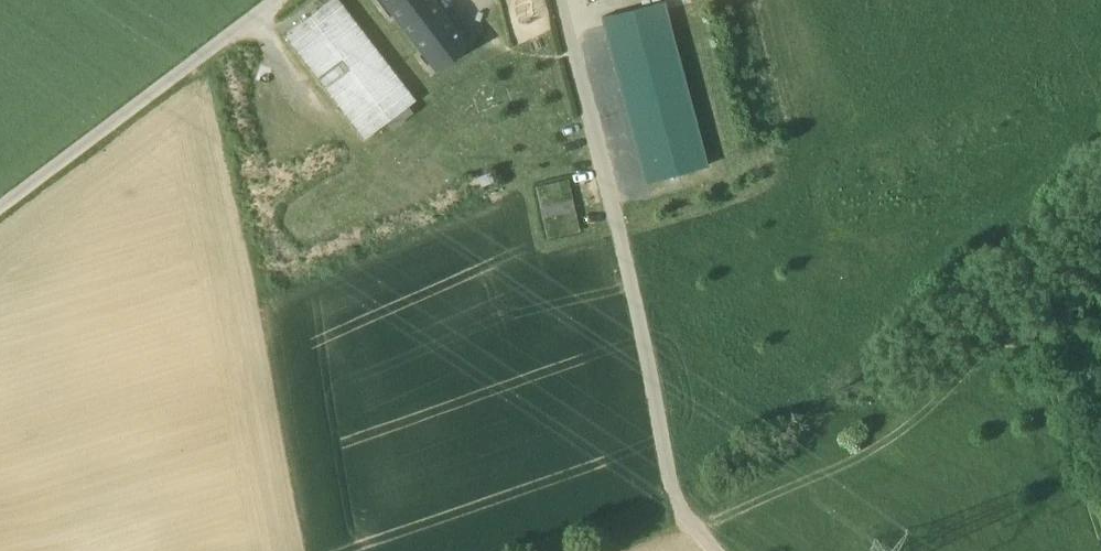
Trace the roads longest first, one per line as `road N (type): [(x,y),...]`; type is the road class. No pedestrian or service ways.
road 1 (track): [(713,550),(675,503),(557,0)]
road 2 (unclassified): [(0,208),(271,0)]

